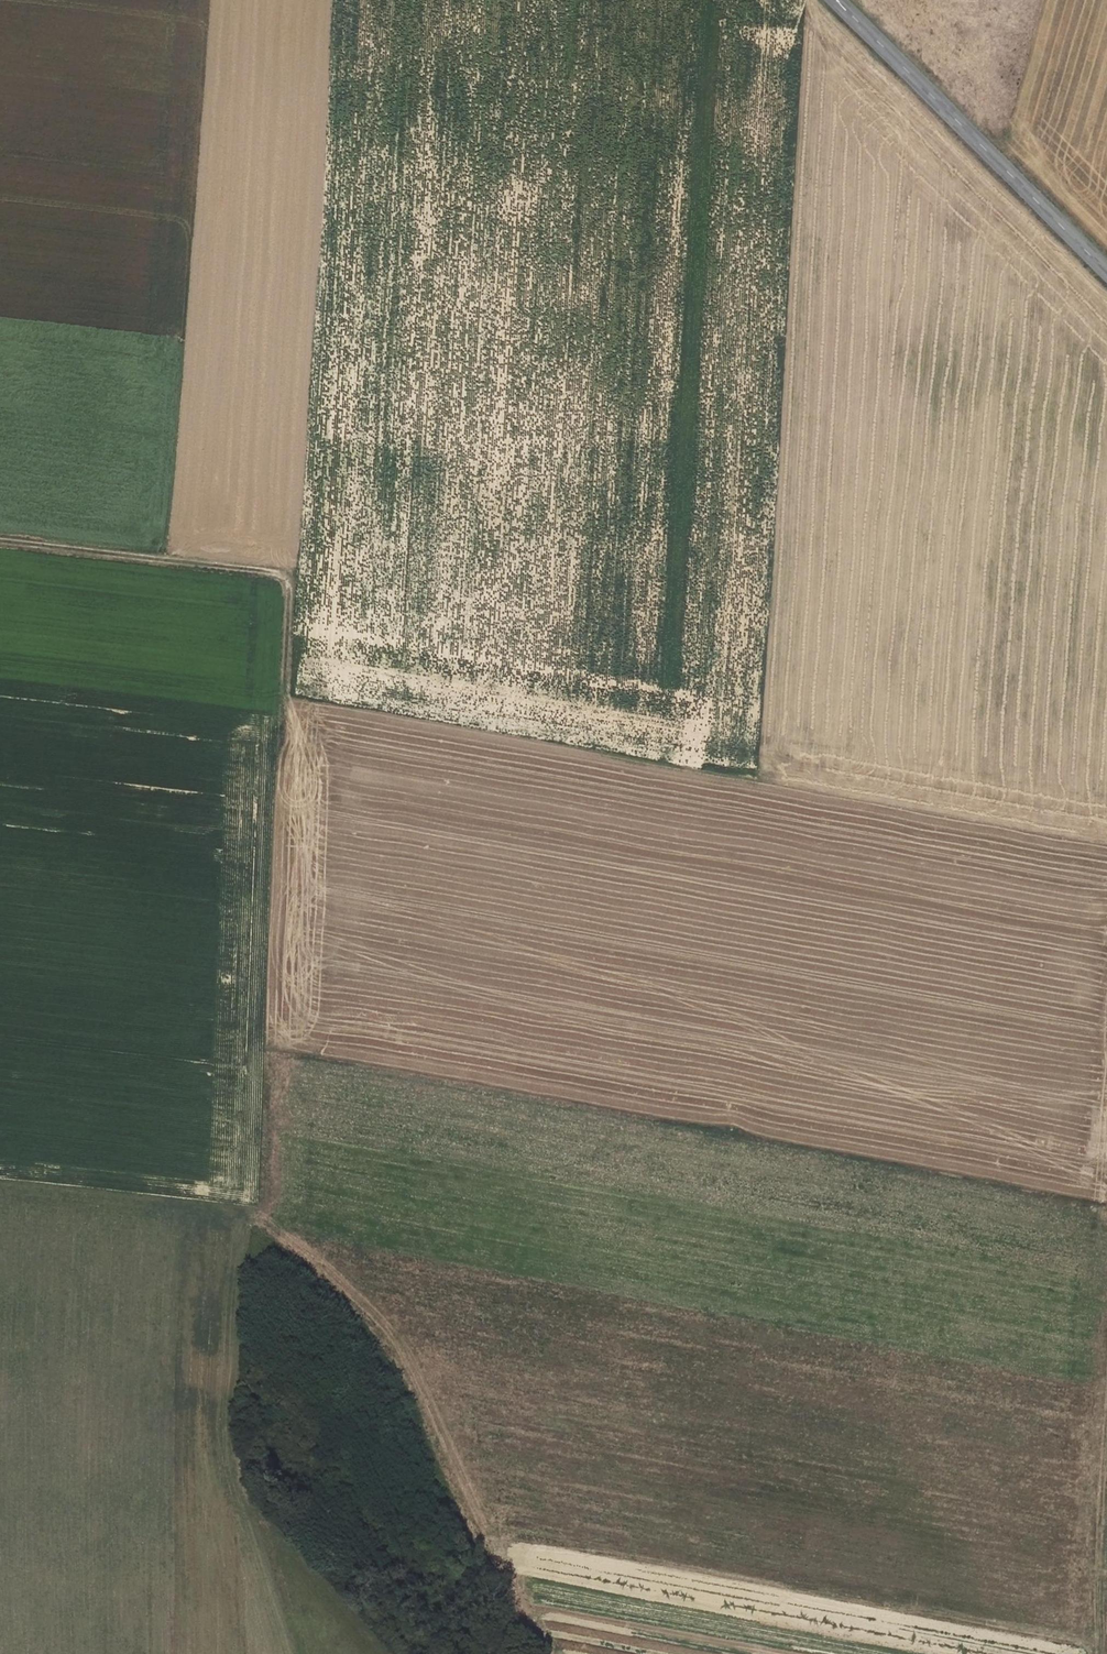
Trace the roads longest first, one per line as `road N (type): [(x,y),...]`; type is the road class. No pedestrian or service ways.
road 1 (tertiary): [(1106,270),(837,0)]

